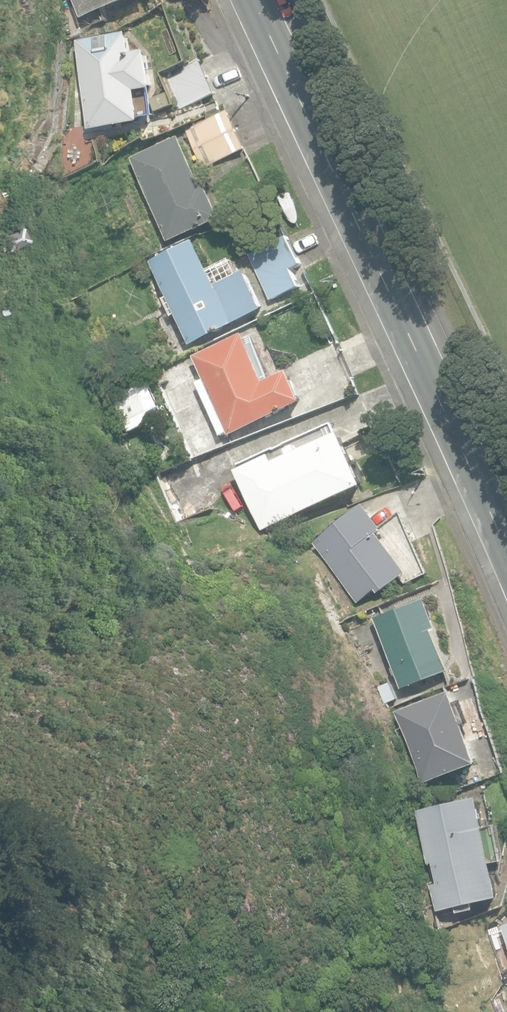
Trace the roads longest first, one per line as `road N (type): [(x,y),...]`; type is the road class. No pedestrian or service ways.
road 1 (tertiary): [(260,0),(506,543)]

